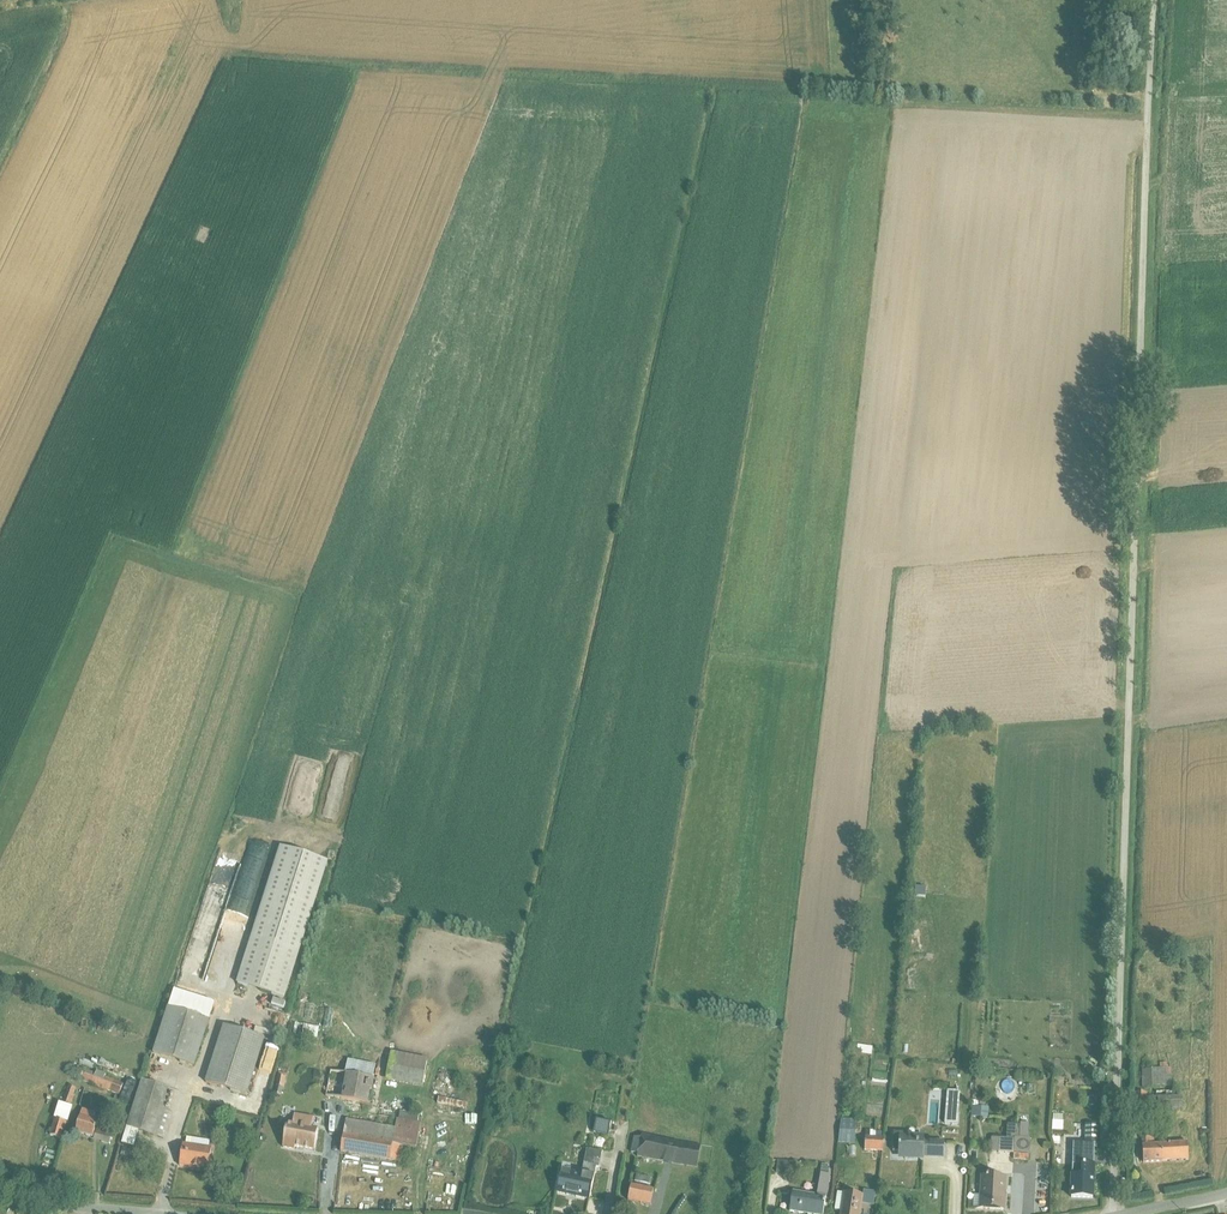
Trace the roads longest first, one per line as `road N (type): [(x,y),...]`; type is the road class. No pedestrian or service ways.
road 1 (unclassified): [(1111,1213),(1156,0)]
road 2 (unclassified): [(130,1213),(66,1207),(0,1185)]

